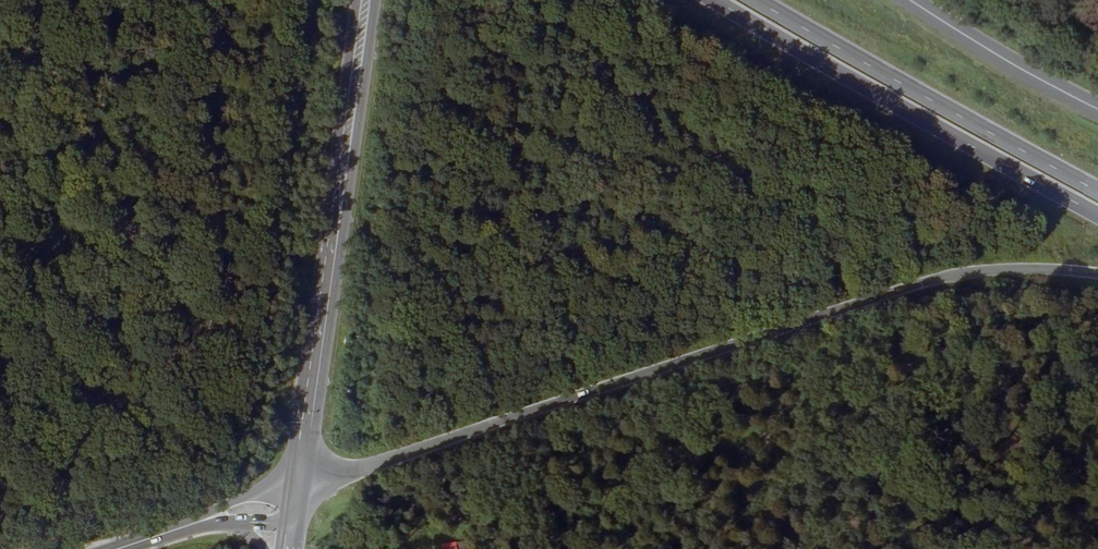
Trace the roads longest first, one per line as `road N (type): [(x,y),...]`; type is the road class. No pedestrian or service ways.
road 1 (trunk): [(307,488),(948,282),(1012,269),(1097,275)]
road 2 (primary): [(307,488),(373,0)]
road 3 (primary): [(356,0),(290,485)]
road 4 (trunk): [(710,0),(1097,217)]
road 5 (trunk): [(1097,194),(750,0)]
road 6 (secondary): [(1097,111),(909,0)]

